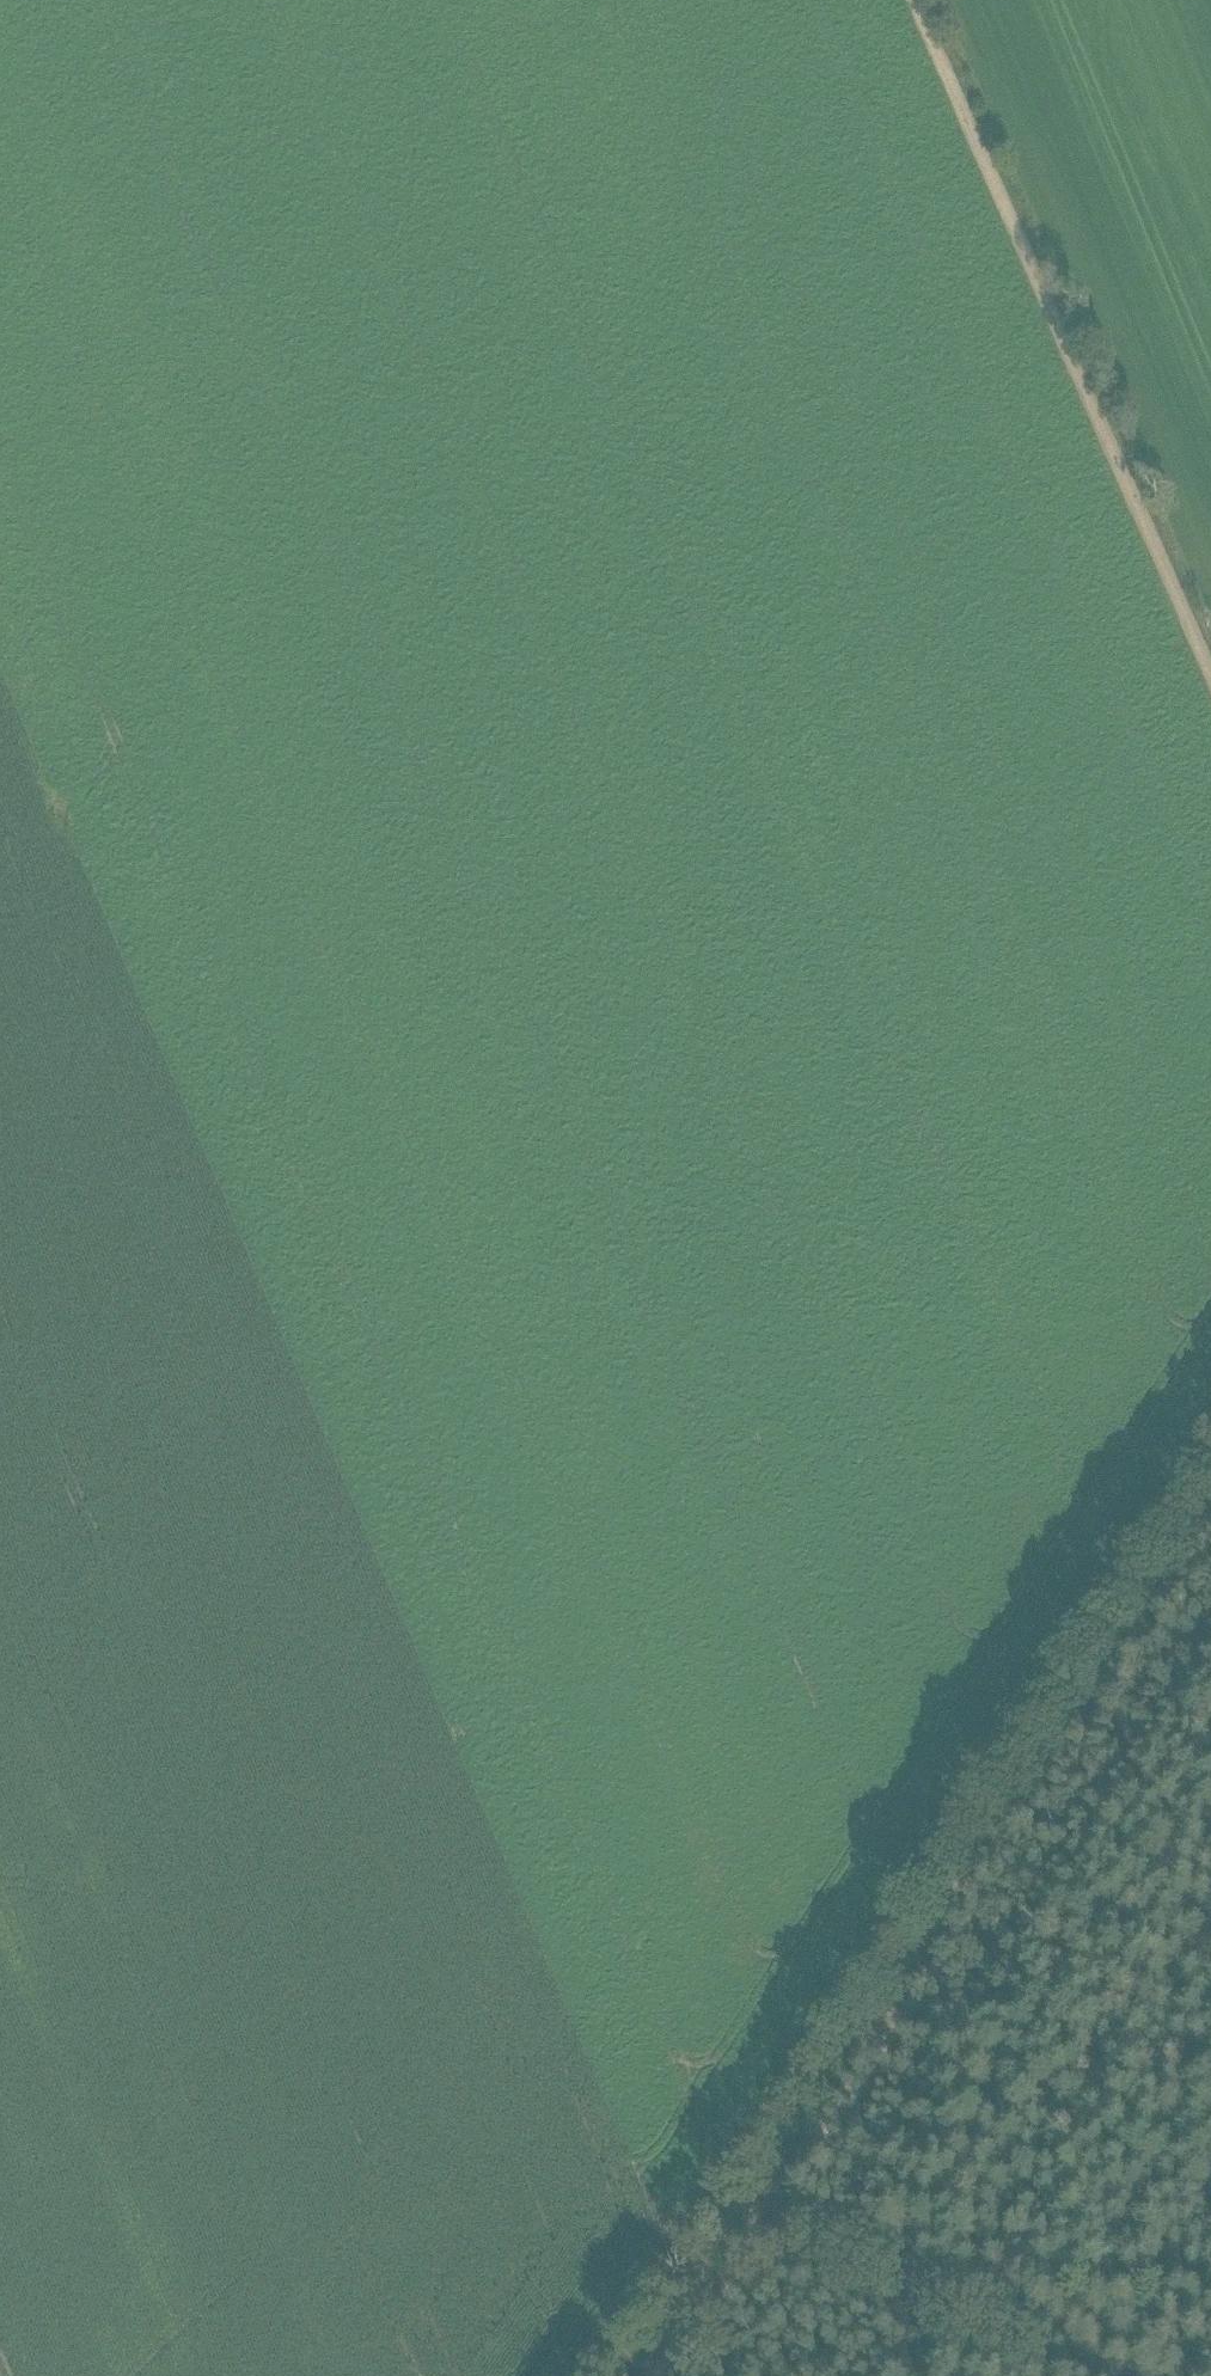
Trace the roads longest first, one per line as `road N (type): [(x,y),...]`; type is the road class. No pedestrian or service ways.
road 1 (track): [(1210,1555),(773,2208)]
road 2 (track): [(1210,672),(916,0)]
road 3 (track): [(1072,2375),(773,2208)]
road 4 (track): [(773,2208),(665,2375)]

